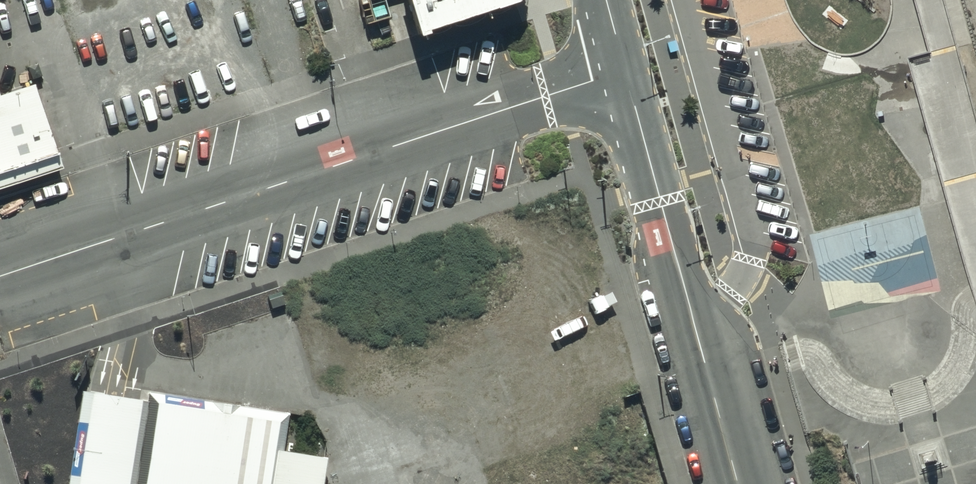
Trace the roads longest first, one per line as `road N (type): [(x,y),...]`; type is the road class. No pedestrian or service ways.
road 1 (tertiary): [(626,70),(0,277)]
road 2 (tertiary): [(626,70),(737,483)]

